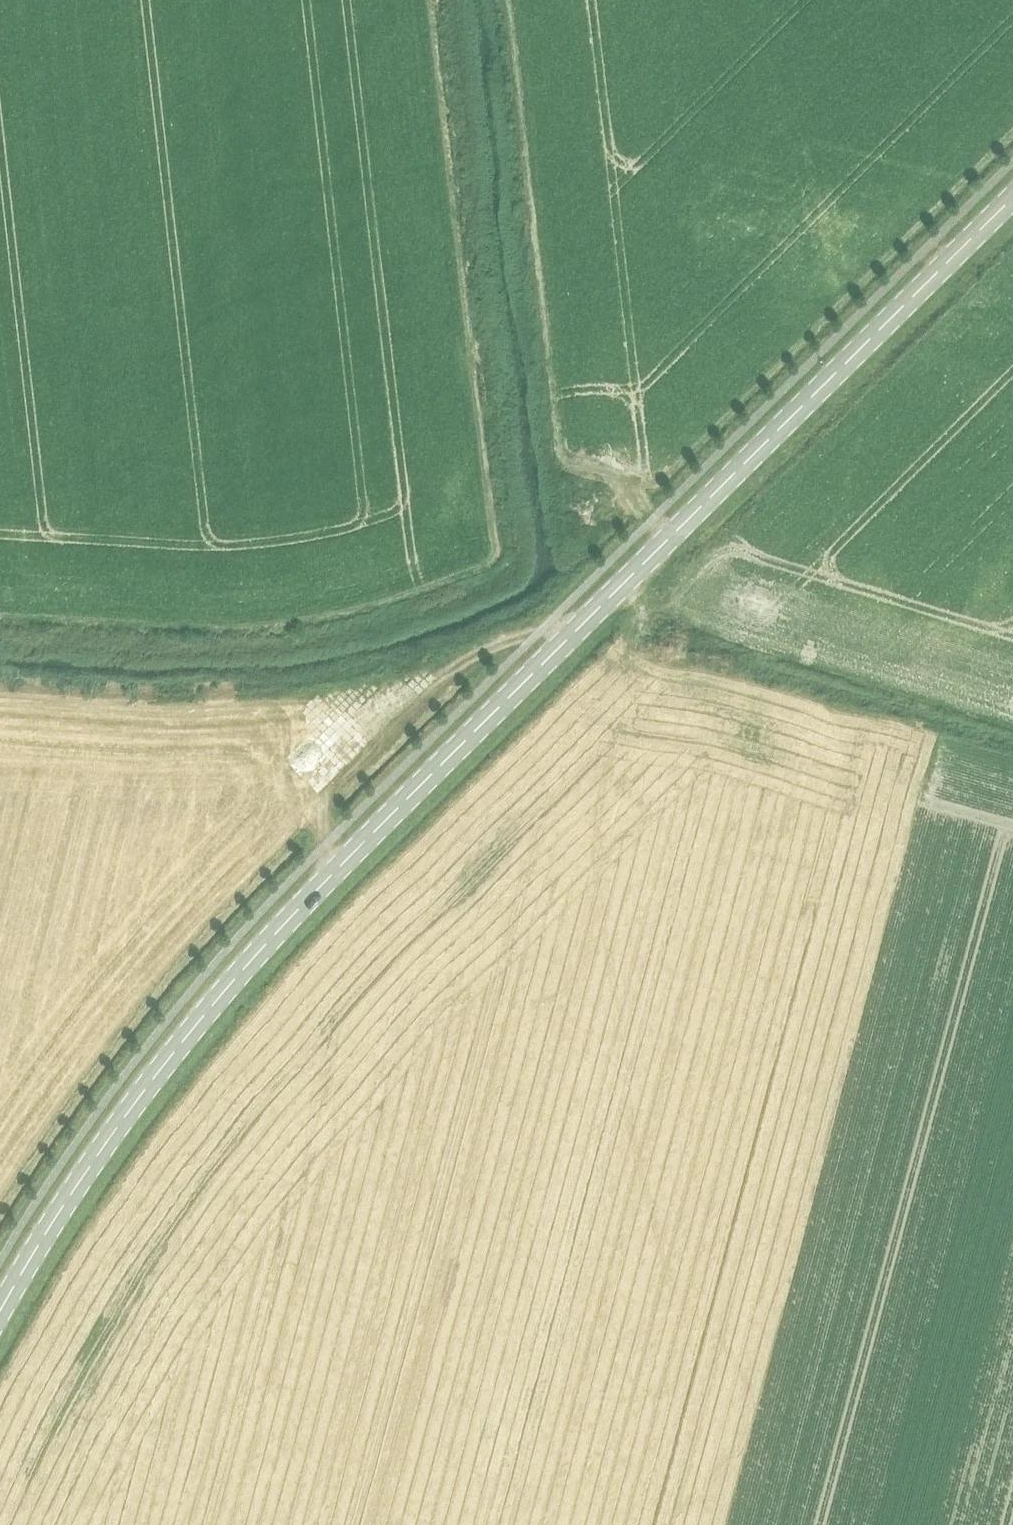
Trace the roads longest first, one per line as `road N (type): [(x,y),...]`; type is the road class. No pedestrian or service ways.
road 1 (secondary): [(0,1314),(151,1081),(296,911),(1012,197)]
road 2 (track): [(573,633),(547,623),(481,647),(331,789),(323,802),(325,846),(337,869)]

